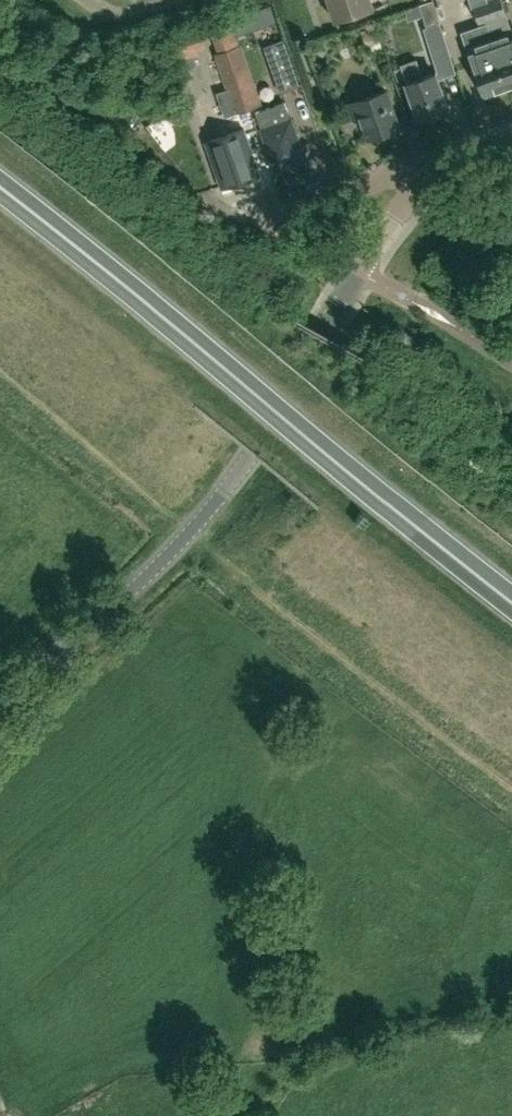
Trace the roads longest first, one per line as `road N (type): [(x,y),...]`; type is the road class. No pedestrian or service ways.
road 1 (unclassified): [(0,703),(210,508),(253,454),(378,241),(441,165)]
road 2 (primary): [(511,602),(0,187)]
road 3 (residential): [(441,165),(255,220)]

